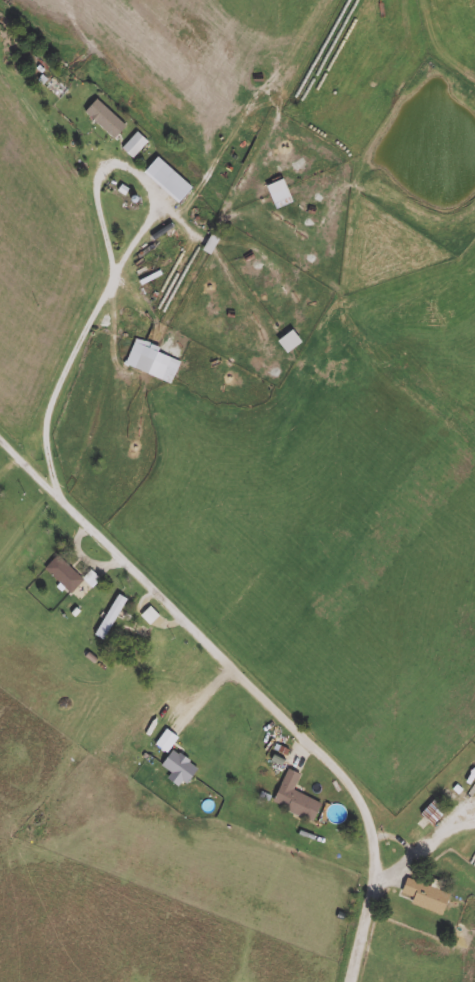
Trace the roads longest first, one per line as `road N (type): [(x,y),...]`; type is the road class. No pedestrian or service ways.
road 1 (residential): [(353,981),(372,900),(372,850),(349,785),(0,441)]

